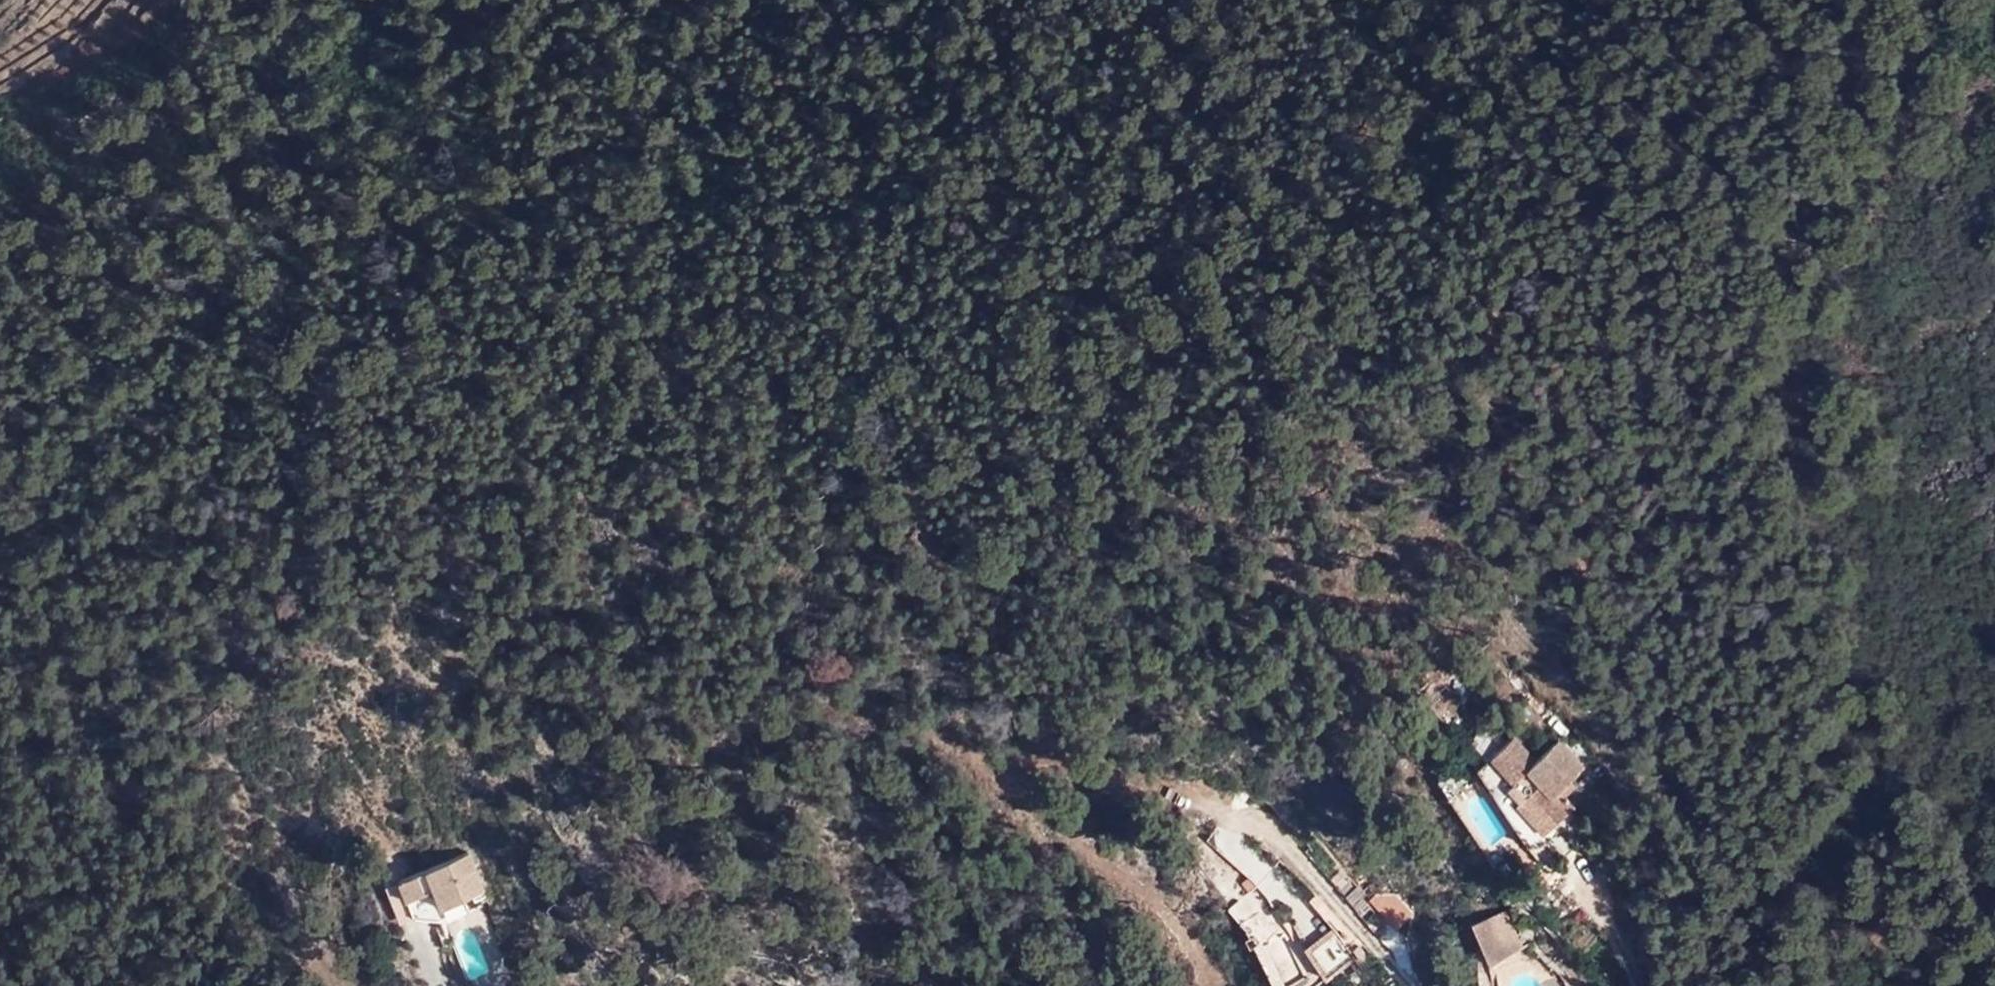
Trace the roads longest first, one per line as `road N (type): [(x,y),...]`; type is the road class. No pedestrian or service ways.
road 1 (residential): [(1670,985),(1667,860)]

